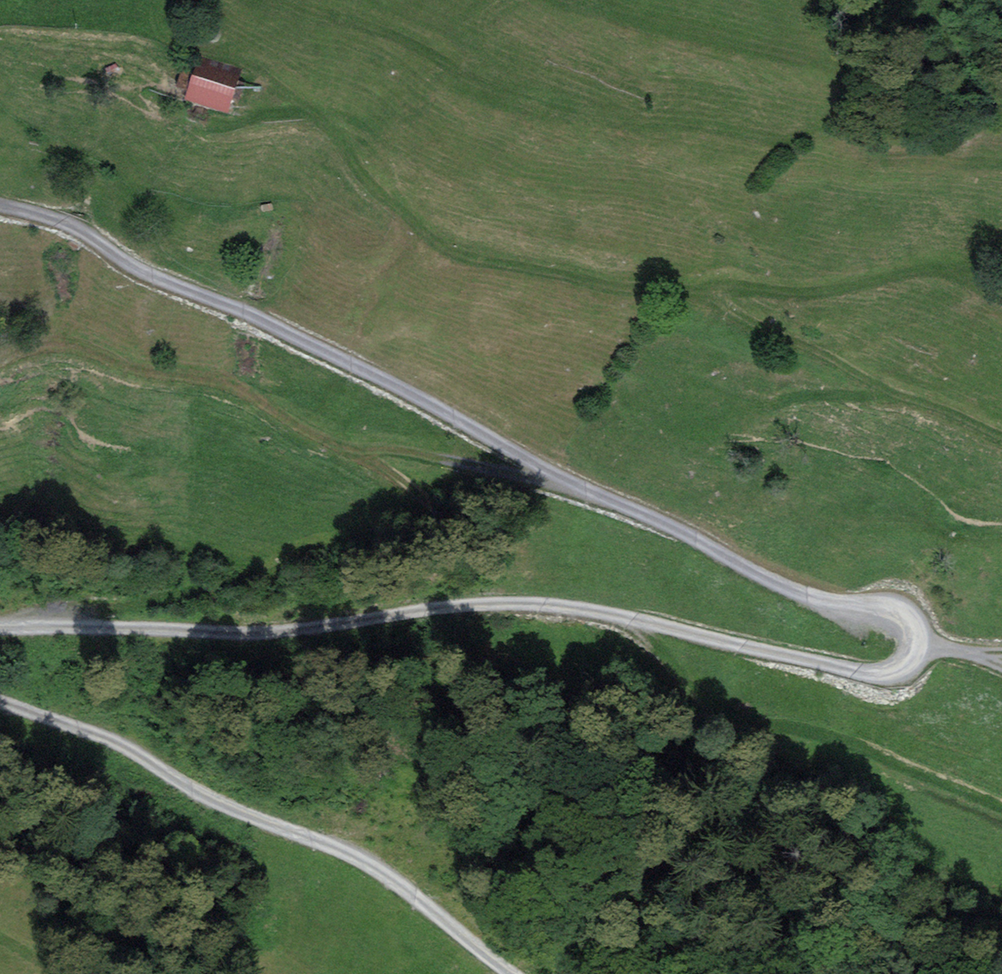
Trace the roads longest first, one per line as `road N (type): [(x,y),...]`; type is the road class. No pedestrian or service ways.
road 1 (residential): [(0,627),(247,632),(531,603),(631,618),(875,674),(911,665),(921,635),(906,611),(816,597),(768,580),(566,482),(379,377),(132,266),(70,225),(0,207)]
road 2 (track): [(28,626),(49,610),(255,579),(391,530),(429,503),(408,480),(232,383),(151,371),(55,342),(0,359)]
road 3 (track): [(713,290),(594,283),(443,248),(376,188),(314,109),(248,63),(132,22)]
road 4 (track): [(1001,436),(894,393),(747,319),(713,290),(808,293),(931,269),(961,273),(1001,297)]
road 5 (residential): [(511,973),(369,865),(197,791),(122,744),(0,701)]
road 6 (track): [(631,618),(727,716),(834,737),(1001,805)]
road 7 (track): [(566,482),(406,450),(351,450)]
road 8 (track): [(213,127),(314,109),(343,114),(378,140)]
road 9 (track): [(894,393),(806,396),(765,407)]

